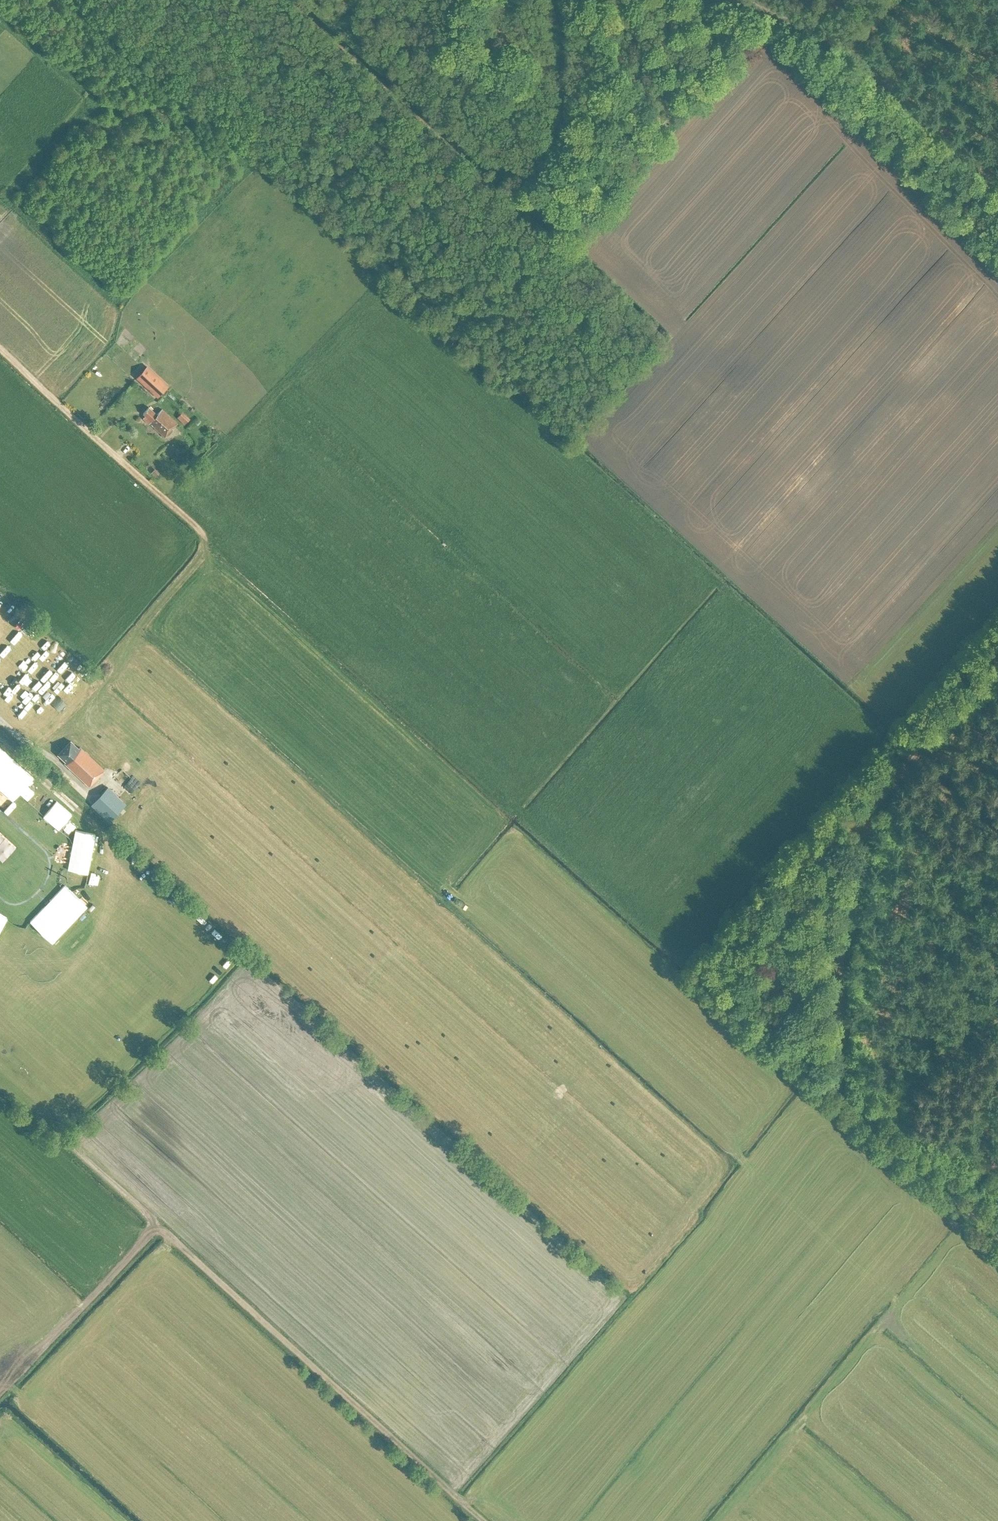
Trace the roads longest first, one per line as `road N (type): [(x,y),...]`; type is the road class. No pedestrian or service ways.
road 1 (track): [(997,1236),(845,1098),(833,1002),(852,852),(871,790),(893,757),(997,667)]
road 2 (track): [(997,194),(847,51),(736,0)]

